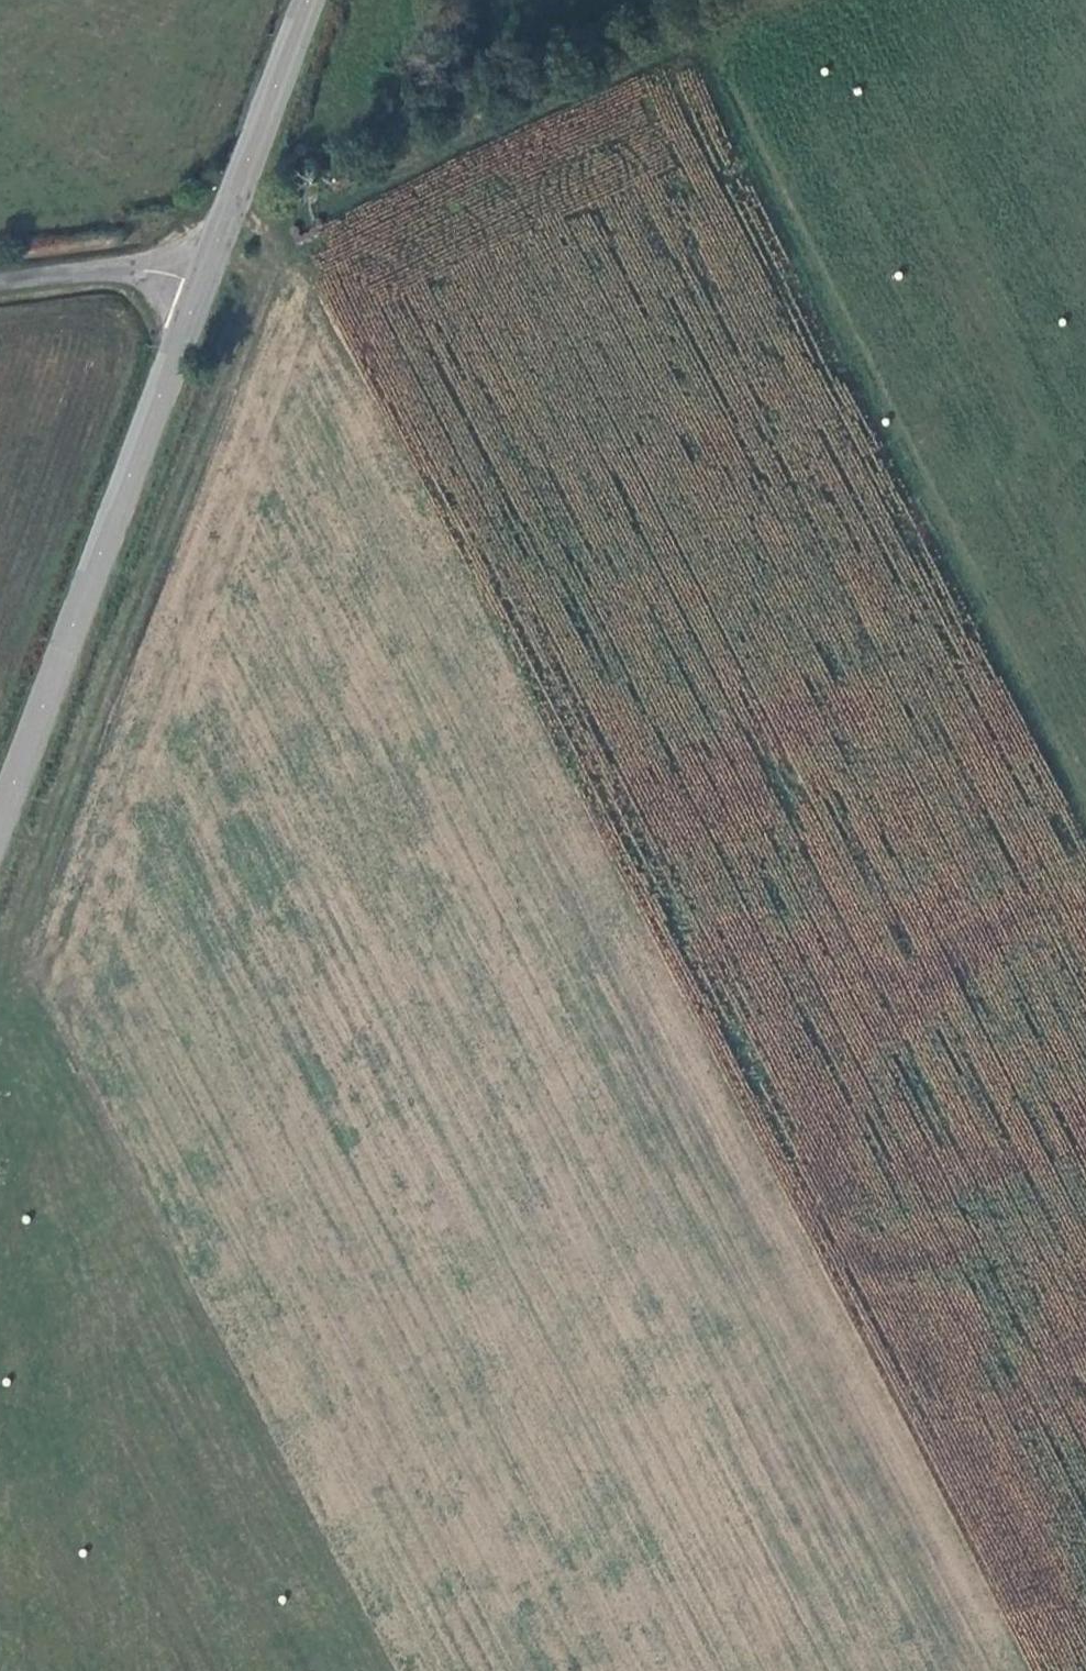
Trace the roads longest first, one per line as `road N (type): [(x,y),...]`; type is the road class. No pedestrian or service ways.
road 1 (tertiary): [(212,259),(0,817)]
road 2 (tertiary): [(308,0),(212,259)]
road 3 (unclassified): [(212,259),(104,257),(0,281)]

